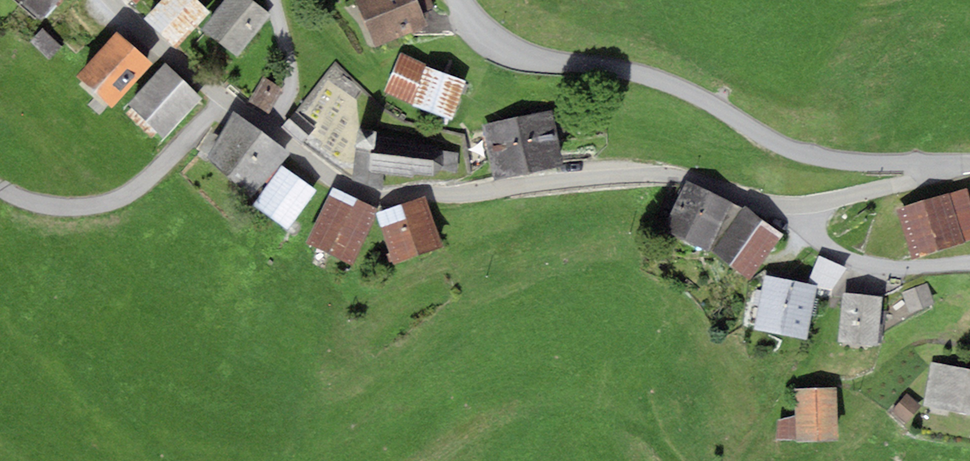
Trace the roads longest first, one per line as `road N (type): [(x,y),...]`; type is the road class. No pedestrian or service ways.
road 1 (residential): [(956,164),(797,207),(653,172),(375,197),(268,130)]
road 2 (residential): [(956,164),(789,148),(678,86),(519,50),(490,35),(461,0)]
road 3 (track): [(223,98),(131,195),(90,207),(40,206),(0,188)]
road 4 (residential): [(268,130),(178,66),(112,0)]
road 5 (residential): [(274,0),(292,86),(268,130)]

